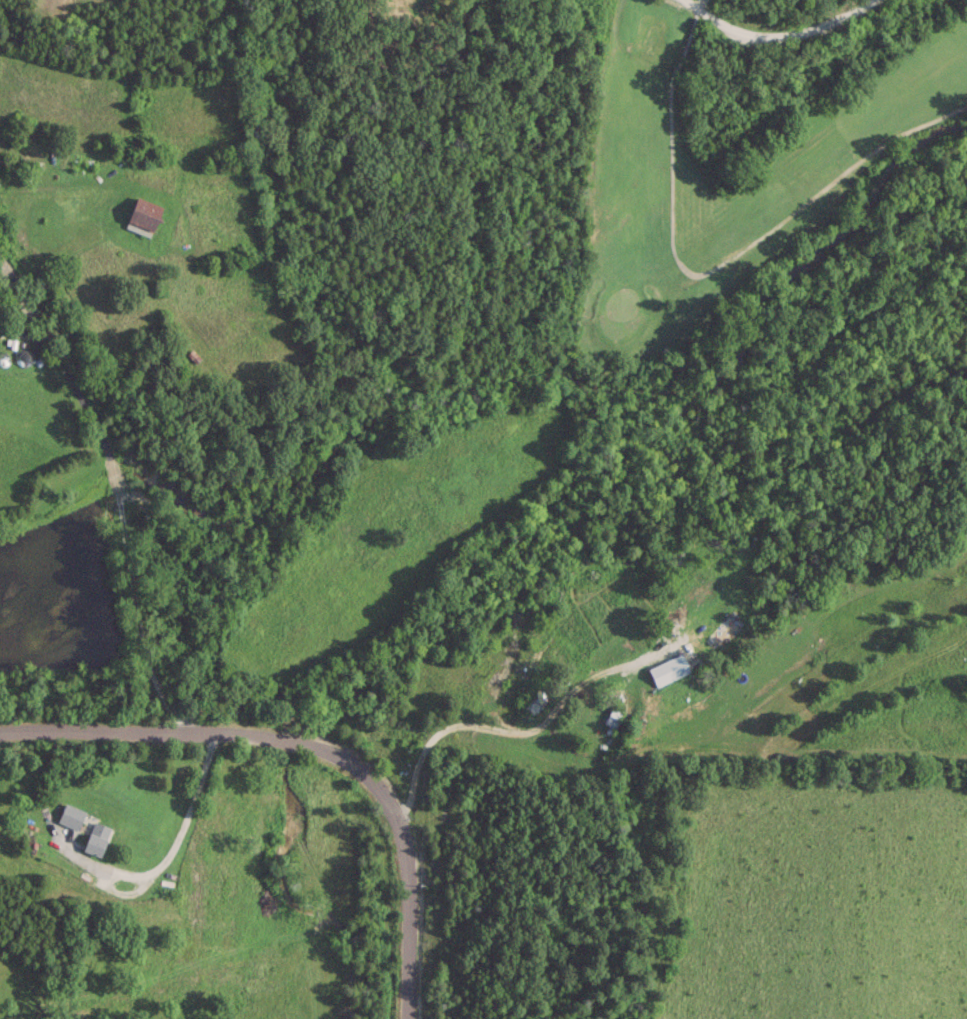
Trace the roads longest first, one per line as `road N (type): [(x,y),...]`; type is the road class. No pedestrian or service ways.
road 1 (residential): [(397,1018),(403,821),(370,770),(317,749),(194,728),(0,734)]
road 2 (residential): [(684,0),(750,35),(796,36),(873,0)]

